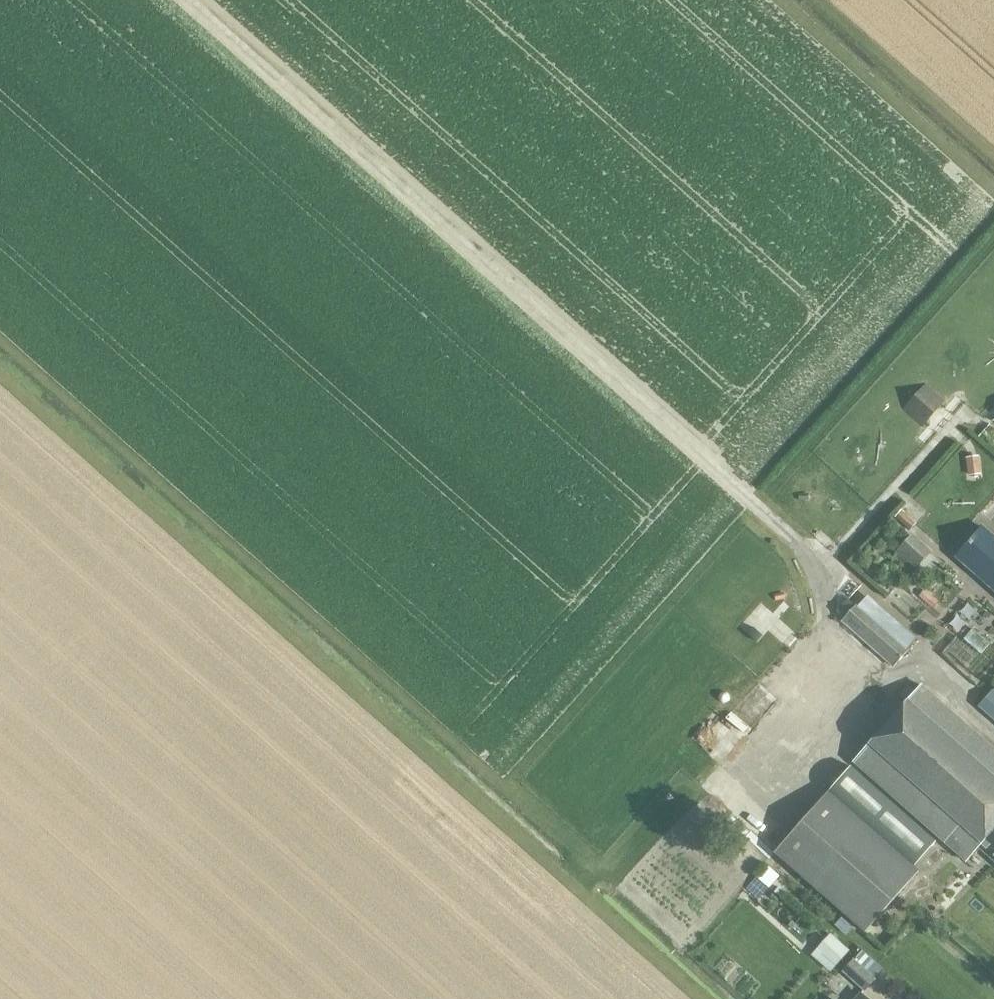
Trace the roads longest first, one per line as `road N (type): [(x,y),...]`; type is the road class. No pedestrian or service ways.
road 1 (track): [(185,0),(809,557),(828,623)]

